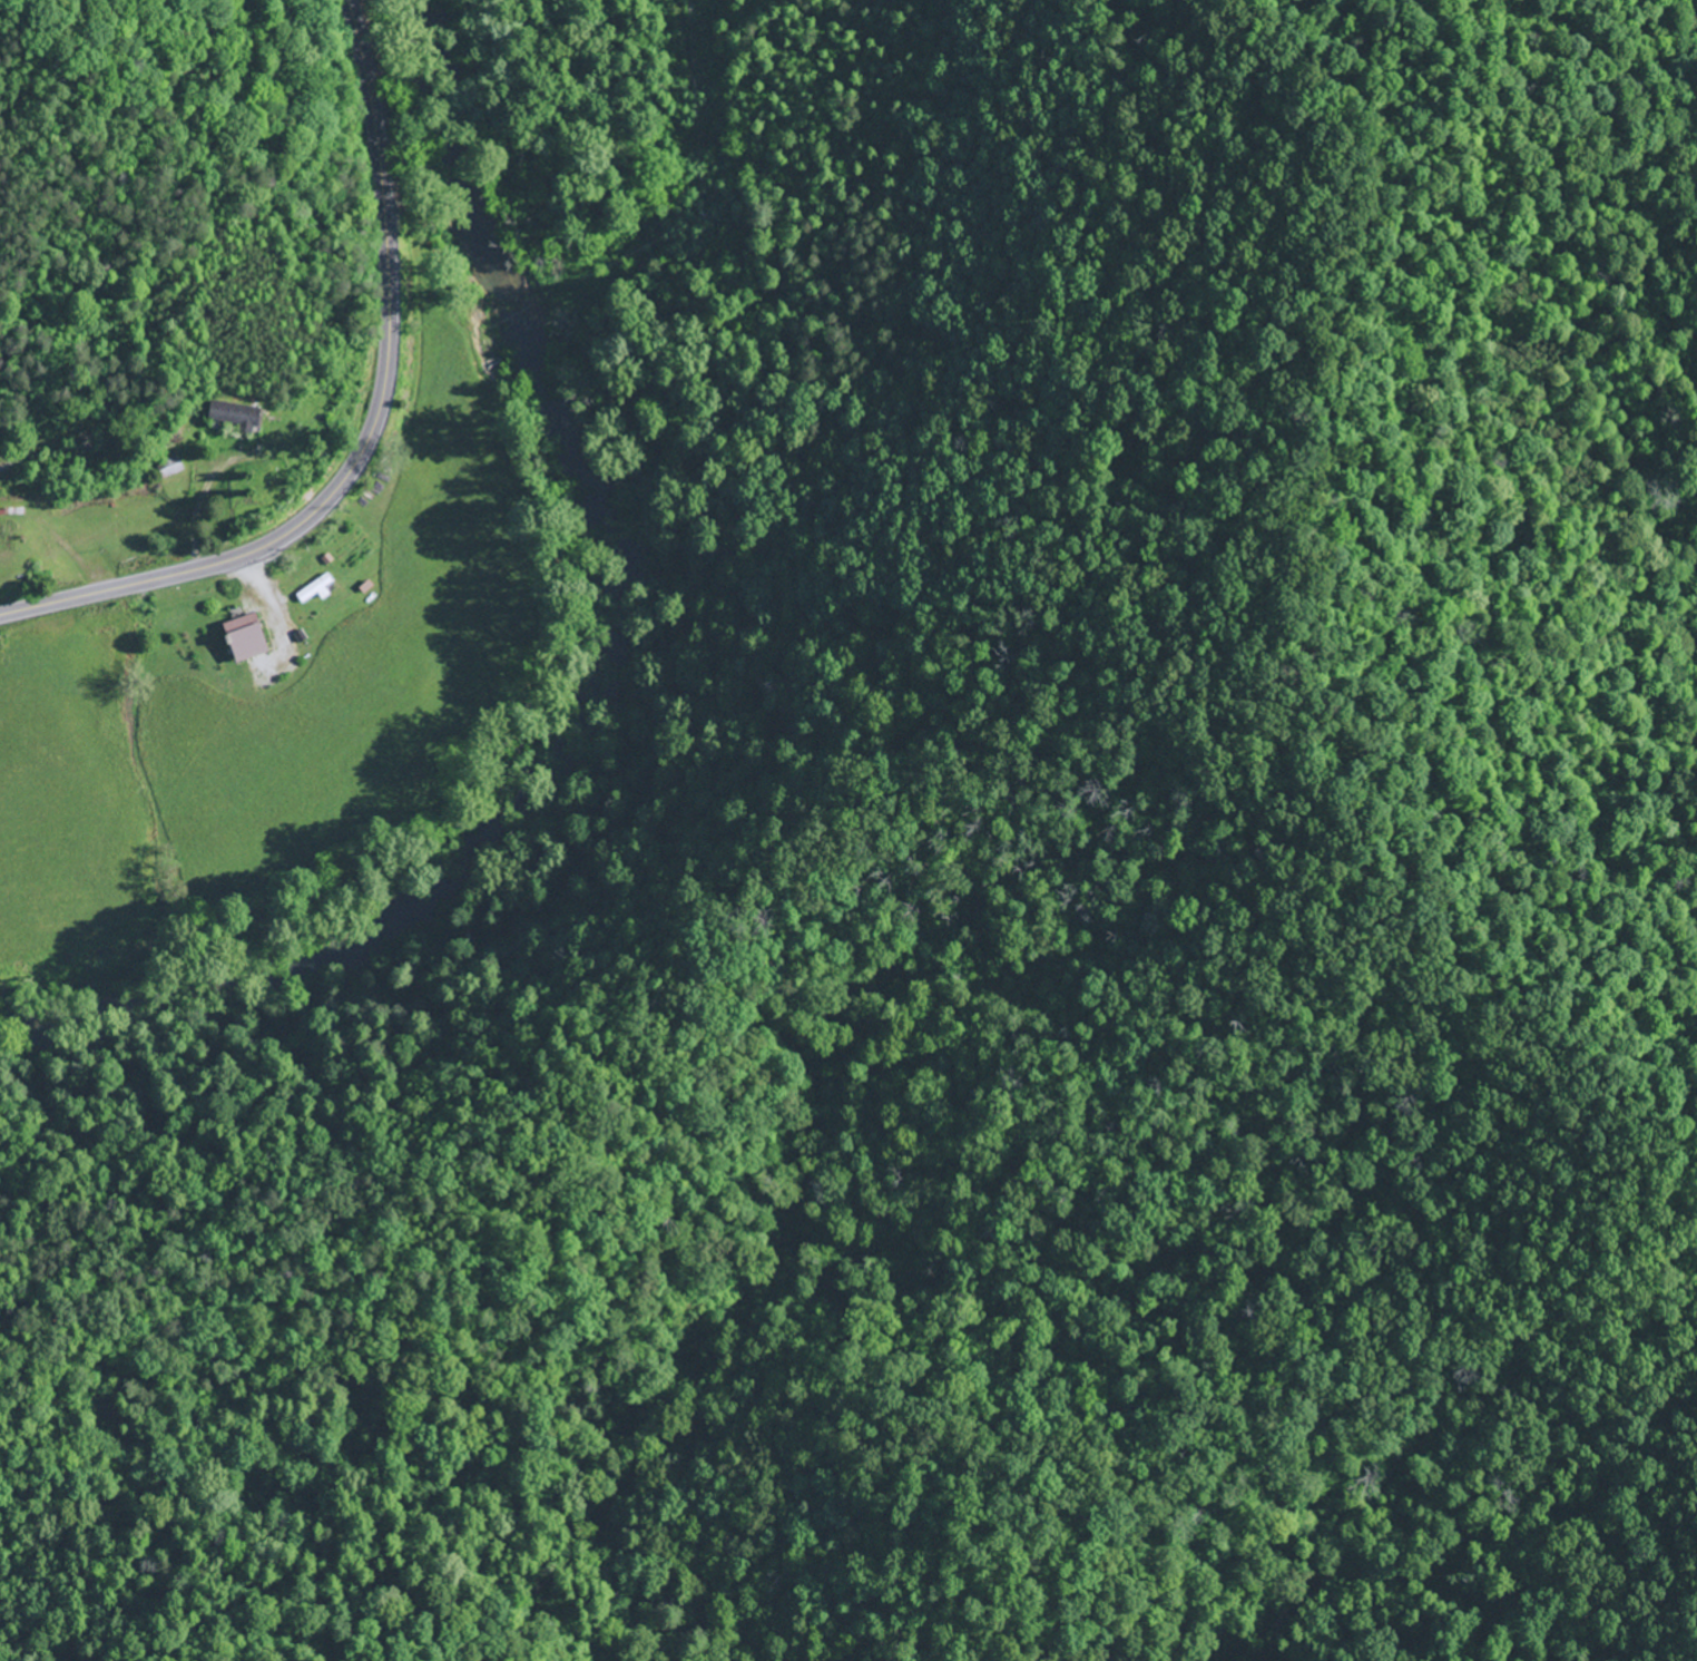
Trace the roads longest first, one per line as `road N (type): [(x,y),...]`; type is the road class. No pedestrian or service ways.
road 1 (secondary): [(0,615),(258,549),(321,506),(364,457),(395,325),(384,196),(351,0)]

